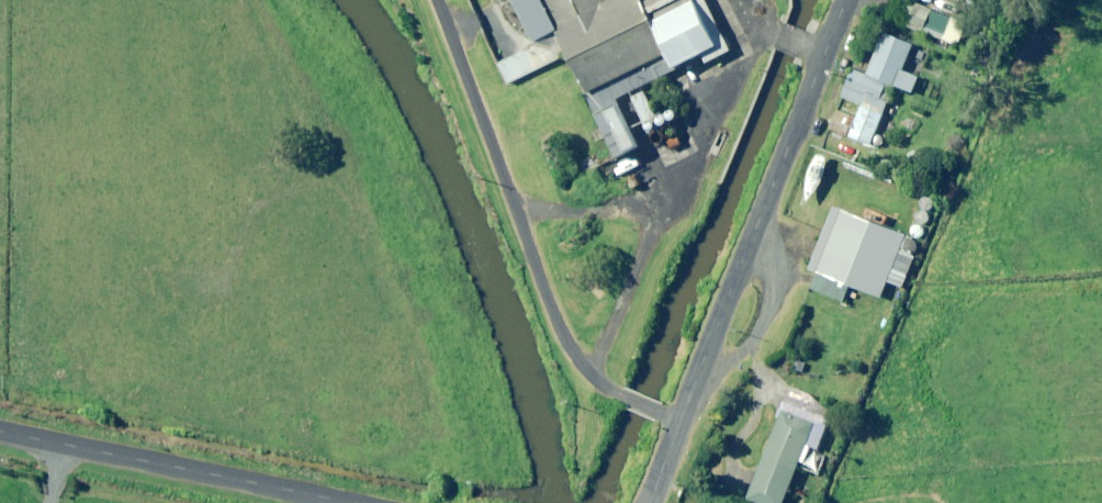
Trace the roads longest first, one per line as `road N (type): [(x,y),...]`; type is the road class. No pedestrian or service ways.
road 1 (unclassified): [(682,421),(587,386),(565,363),(529,286),(430,0)]
road 2 (tertiary): [(851,0),(682,421)]
road 3 (tertiary): [(352,502),(0,431)]

